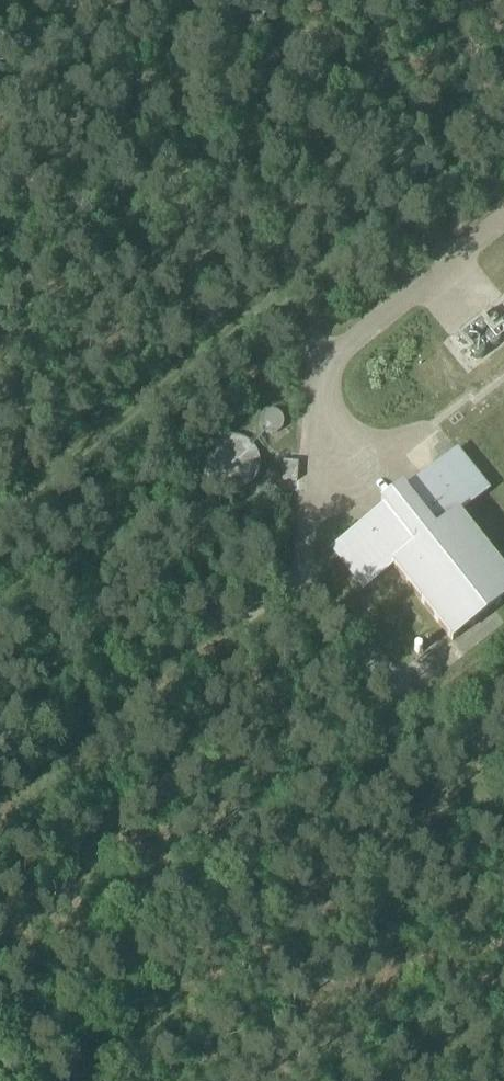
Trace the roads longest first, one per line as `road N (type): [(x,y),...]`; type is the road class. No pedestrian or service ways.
road 1 (track): [(314,565),(0,819)]
road 2 (track): [(412,1080),(503,1002)]

